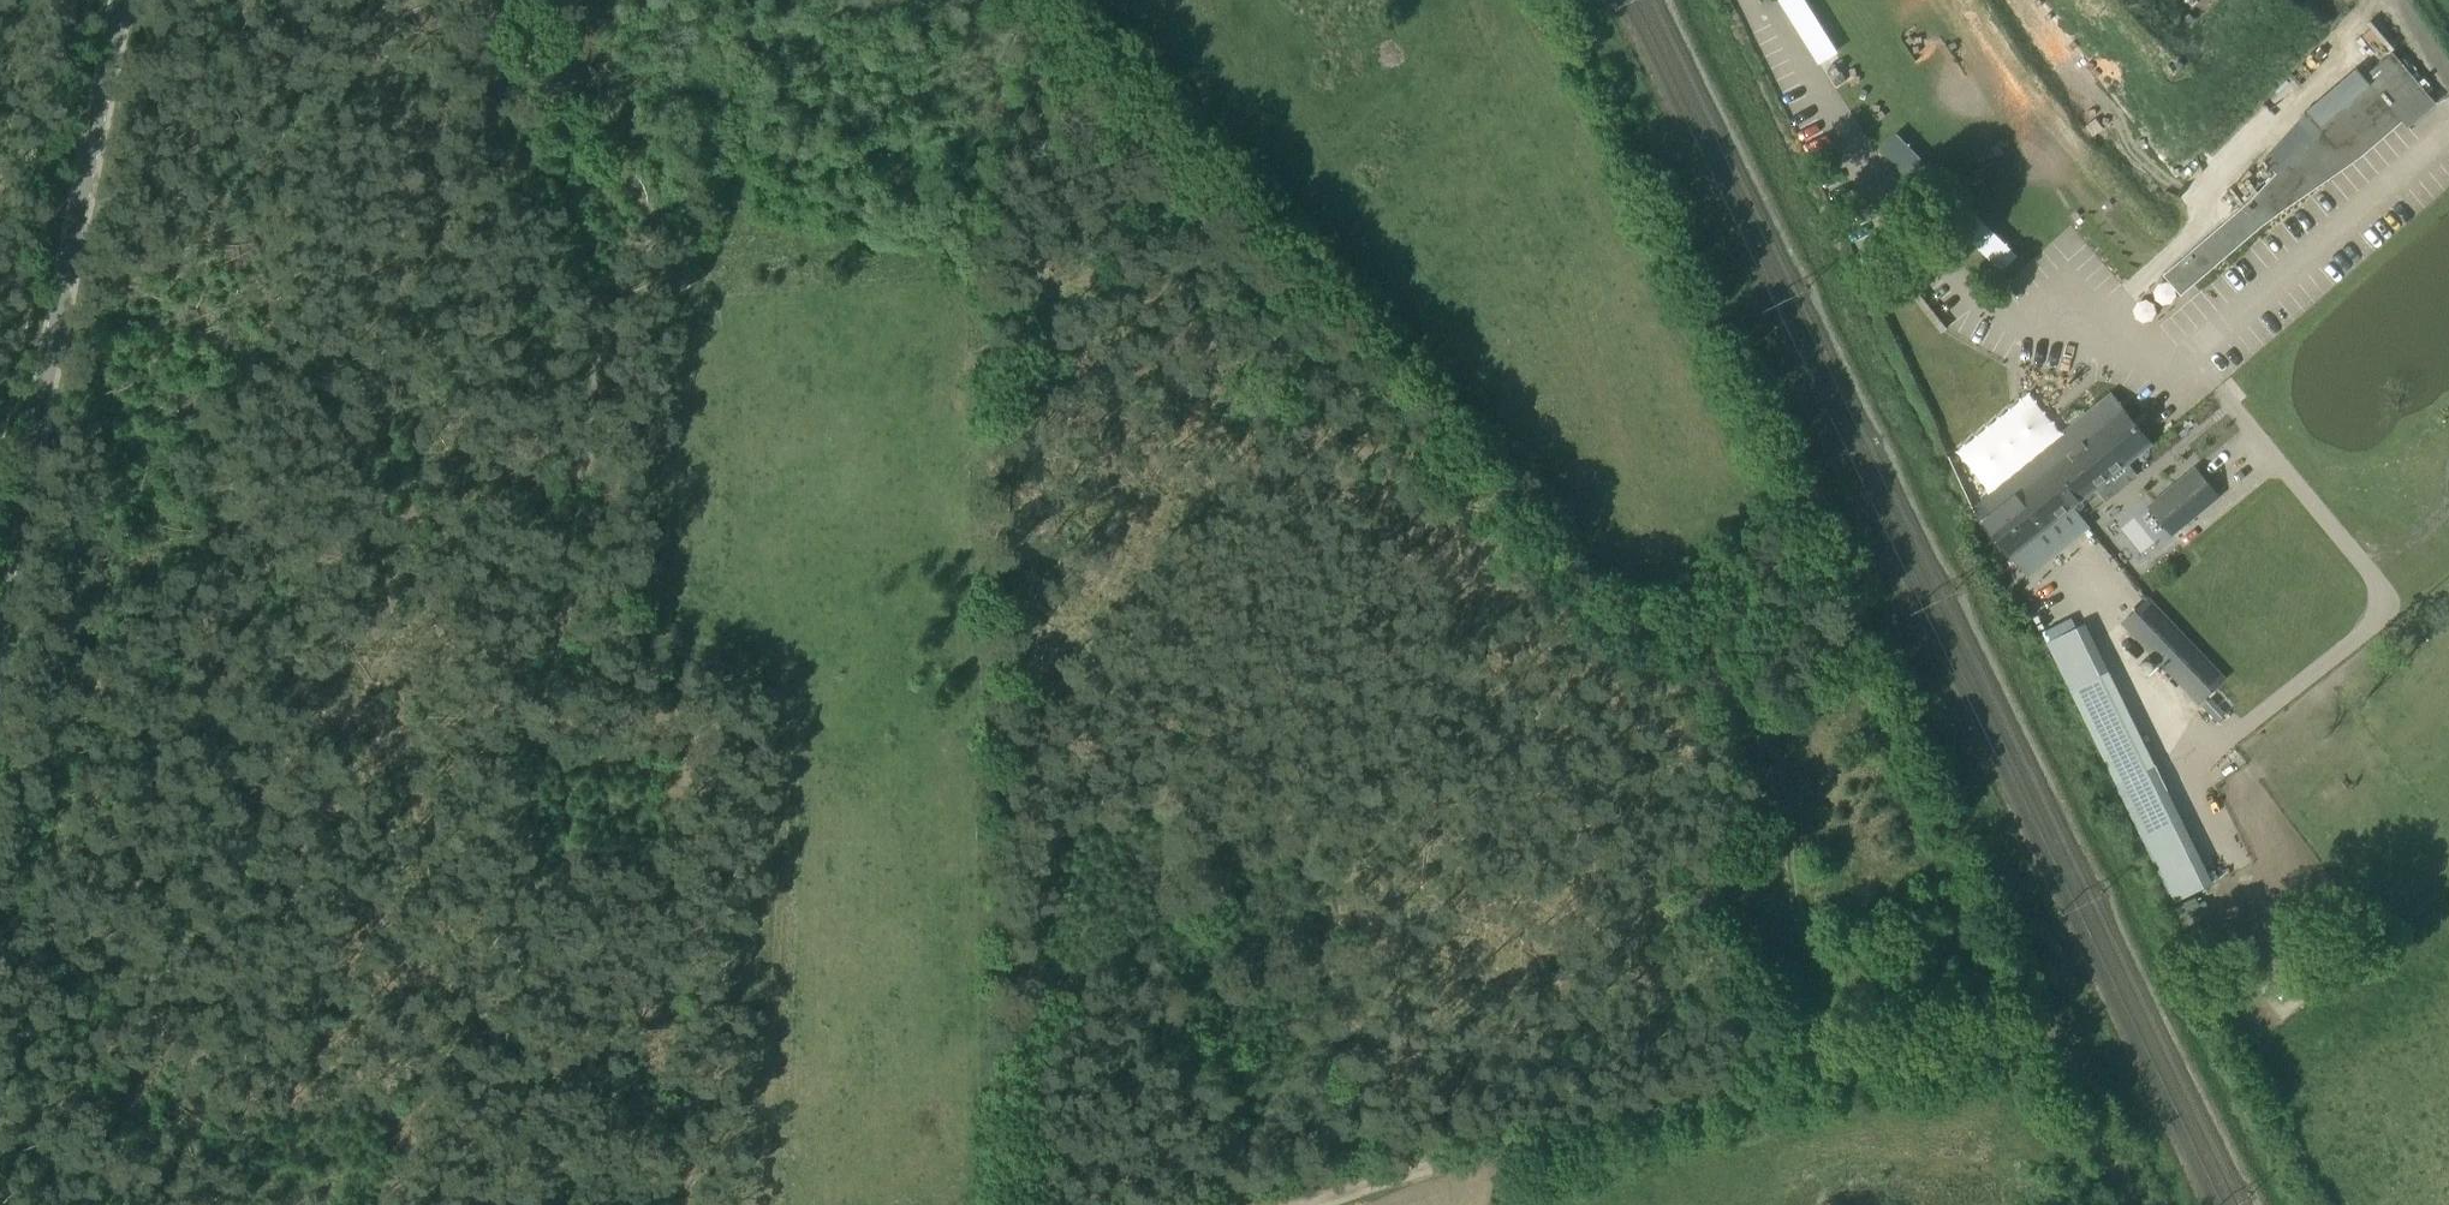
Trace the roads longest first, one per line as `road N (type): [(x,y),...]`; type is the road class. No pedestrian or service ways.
road 1 (unclassified): [(0,606),(118,0)]
road 2 (unclassified): [(2347,257),(2448,161)]

